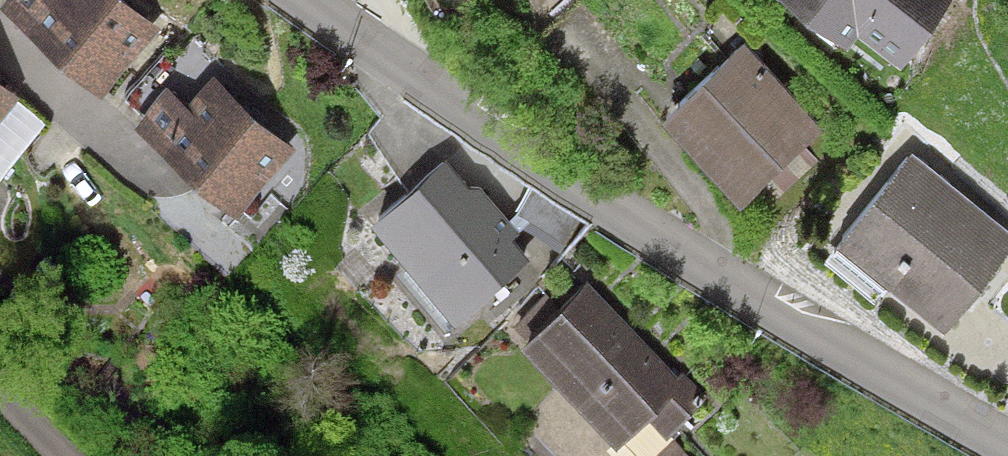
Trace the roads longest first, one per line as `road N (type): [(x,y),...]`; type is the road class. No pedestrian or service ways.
road 1 (residential): [(1007,443),(625,222),(309,0)]
road 2 (track): [(66,168),(154,304),(181,372),(169,455)]

